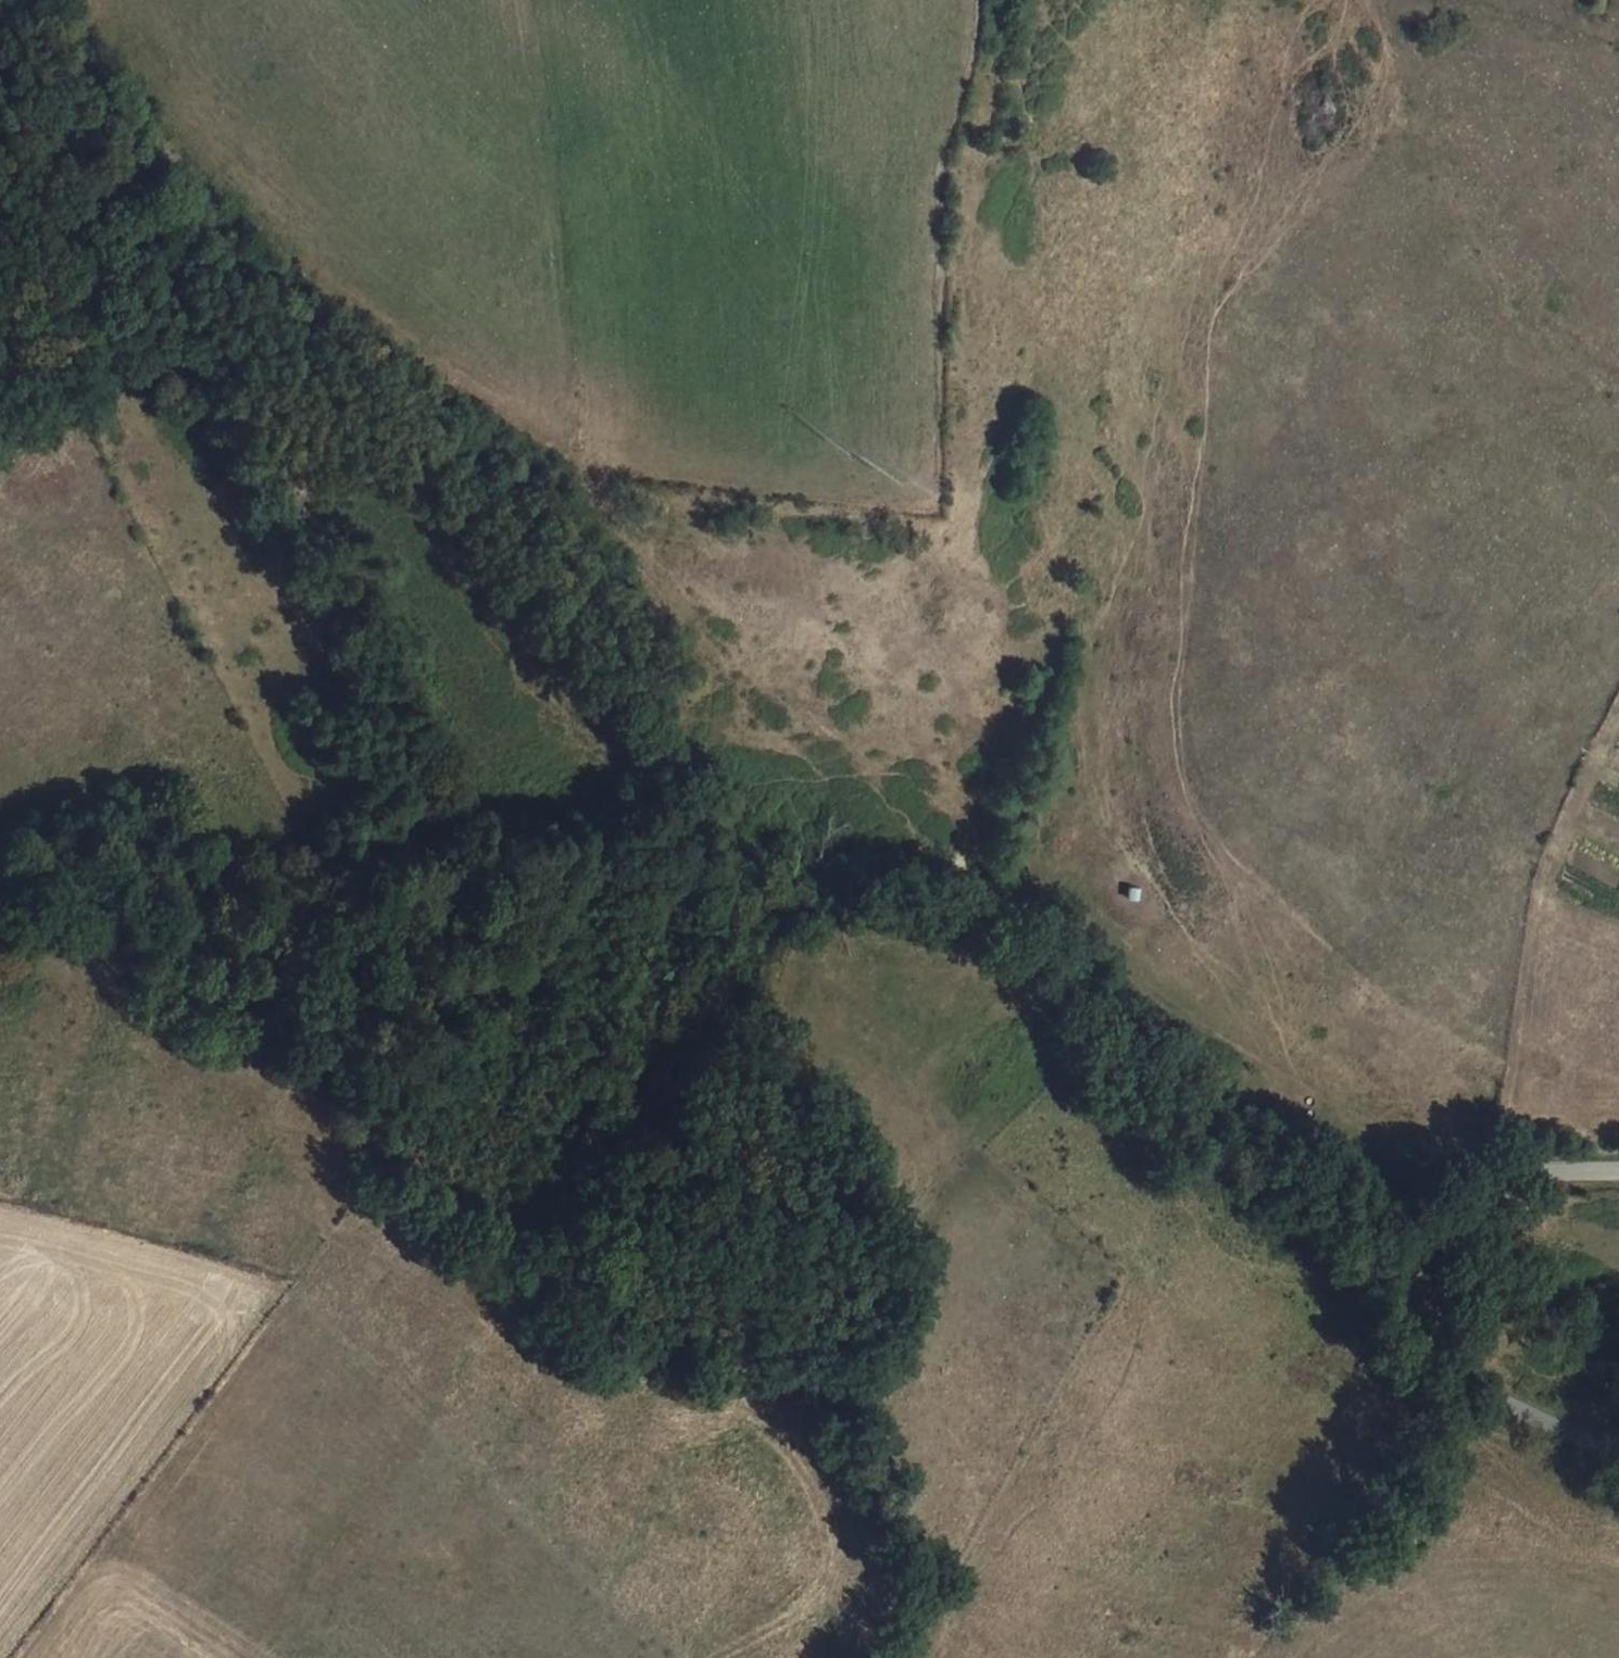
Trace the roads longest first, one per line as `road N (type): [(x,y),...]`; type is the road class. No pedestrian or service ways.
road 1 (unclassified): [(1618,1466),(1514,1416),(1438,1355),(1427,1267),(1481,1196),(1557,1172),(1618,1170)]

